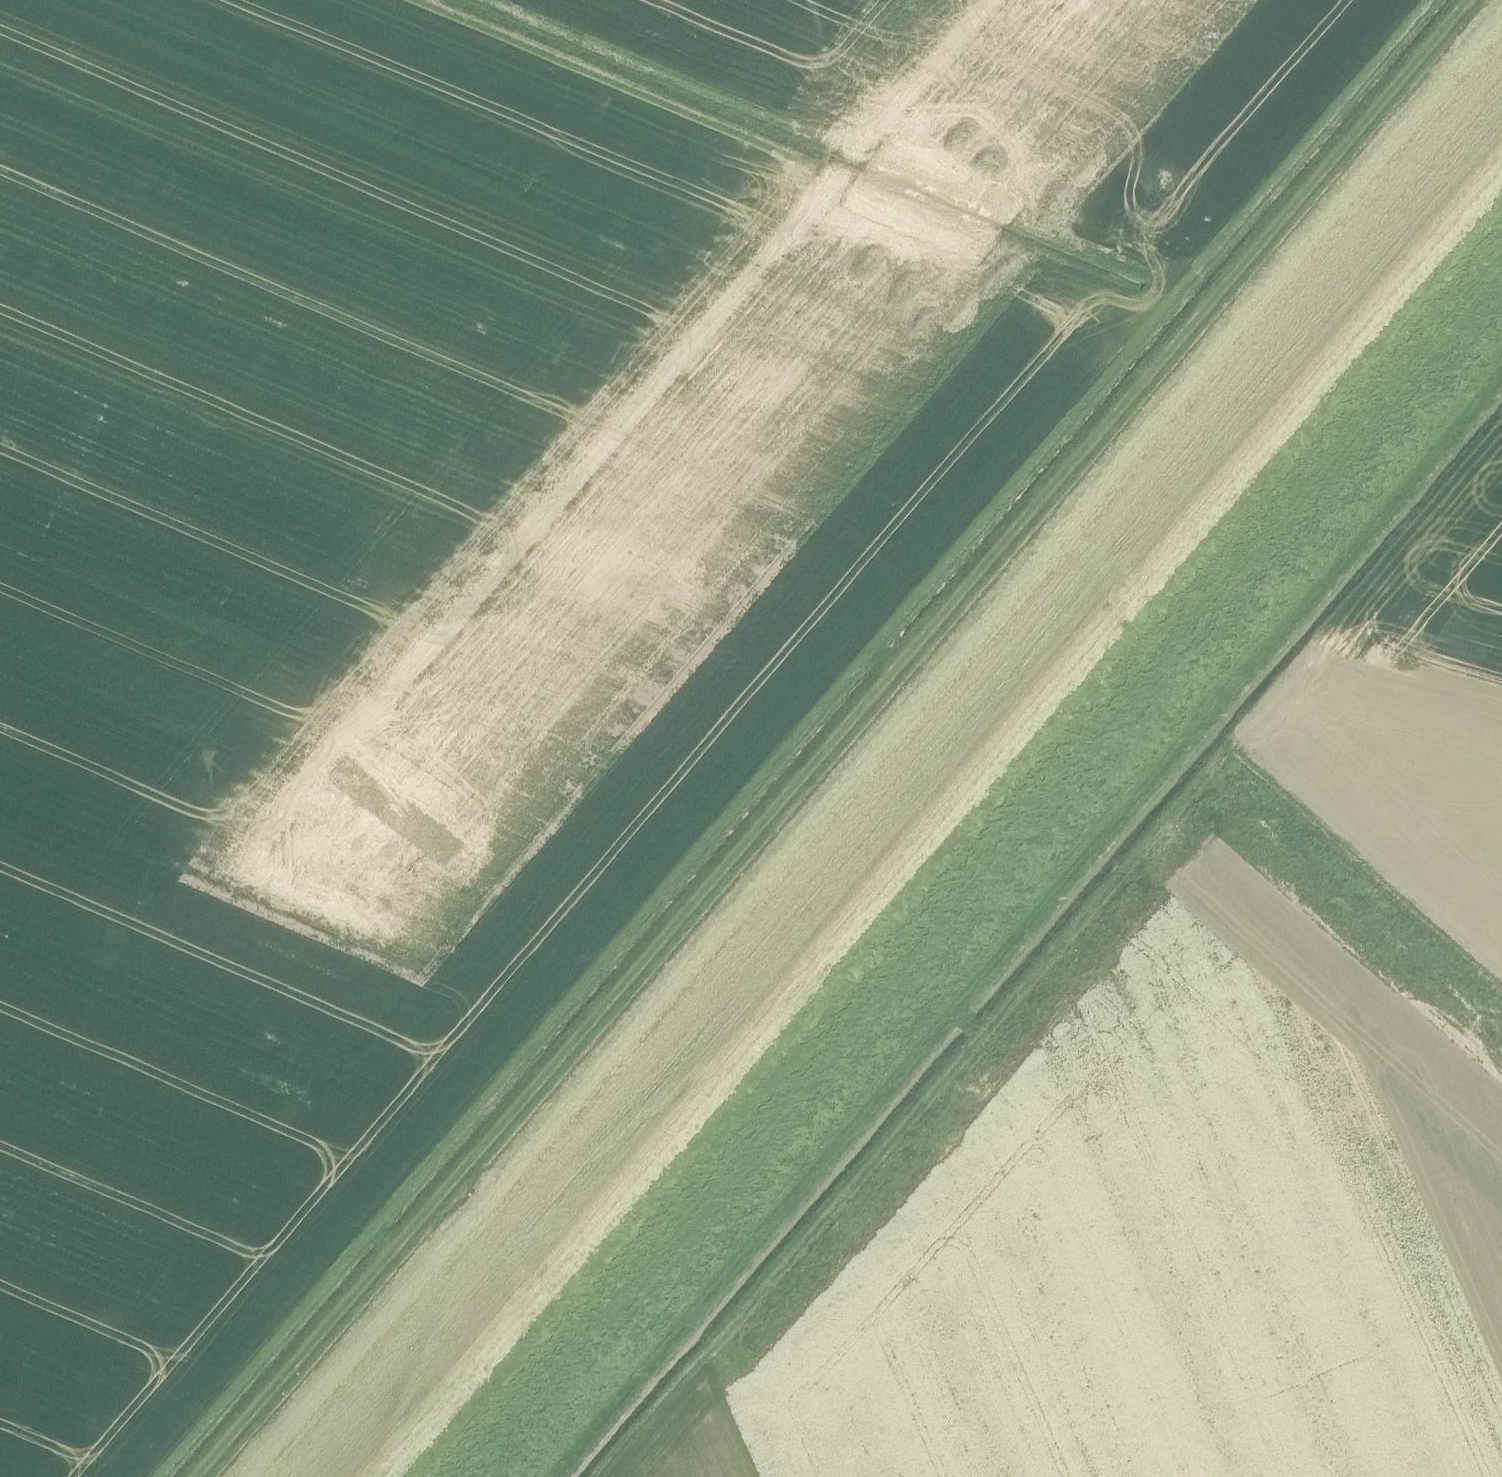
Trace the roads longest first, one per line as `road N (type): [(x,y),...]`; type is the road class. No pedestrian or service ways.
road 1 (track): [(1472,0),(194,1476)]

